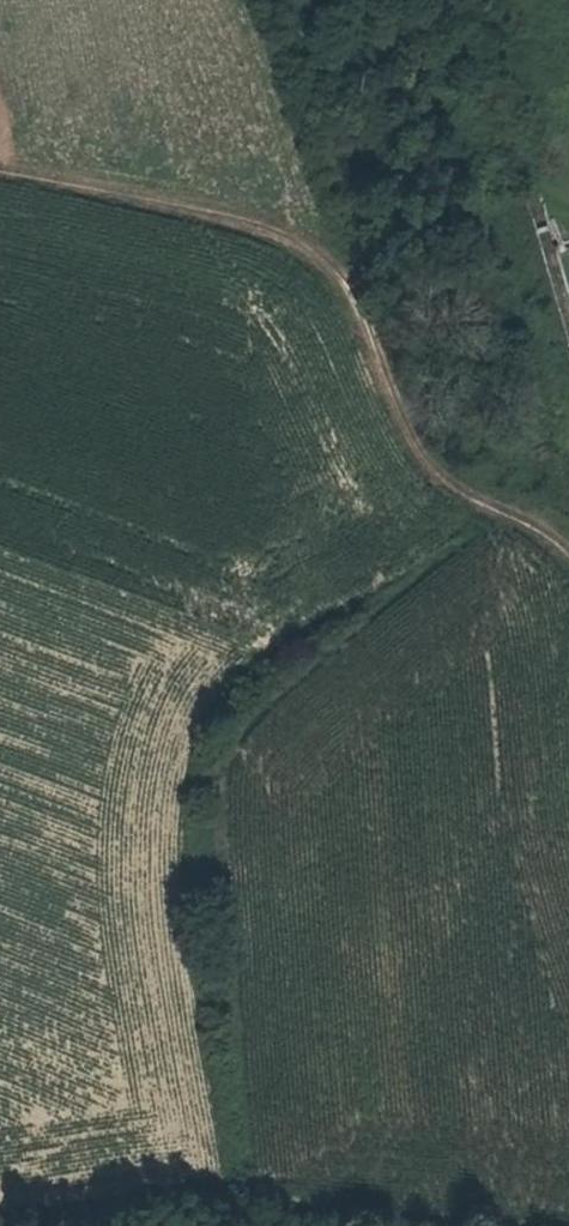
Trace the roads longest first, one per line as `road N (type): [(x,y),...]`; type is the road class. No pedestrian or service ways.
road 1 (track): [(0,172),(258,225),(306,244),(353,294),(438,492),(548,532),(568,560)]

